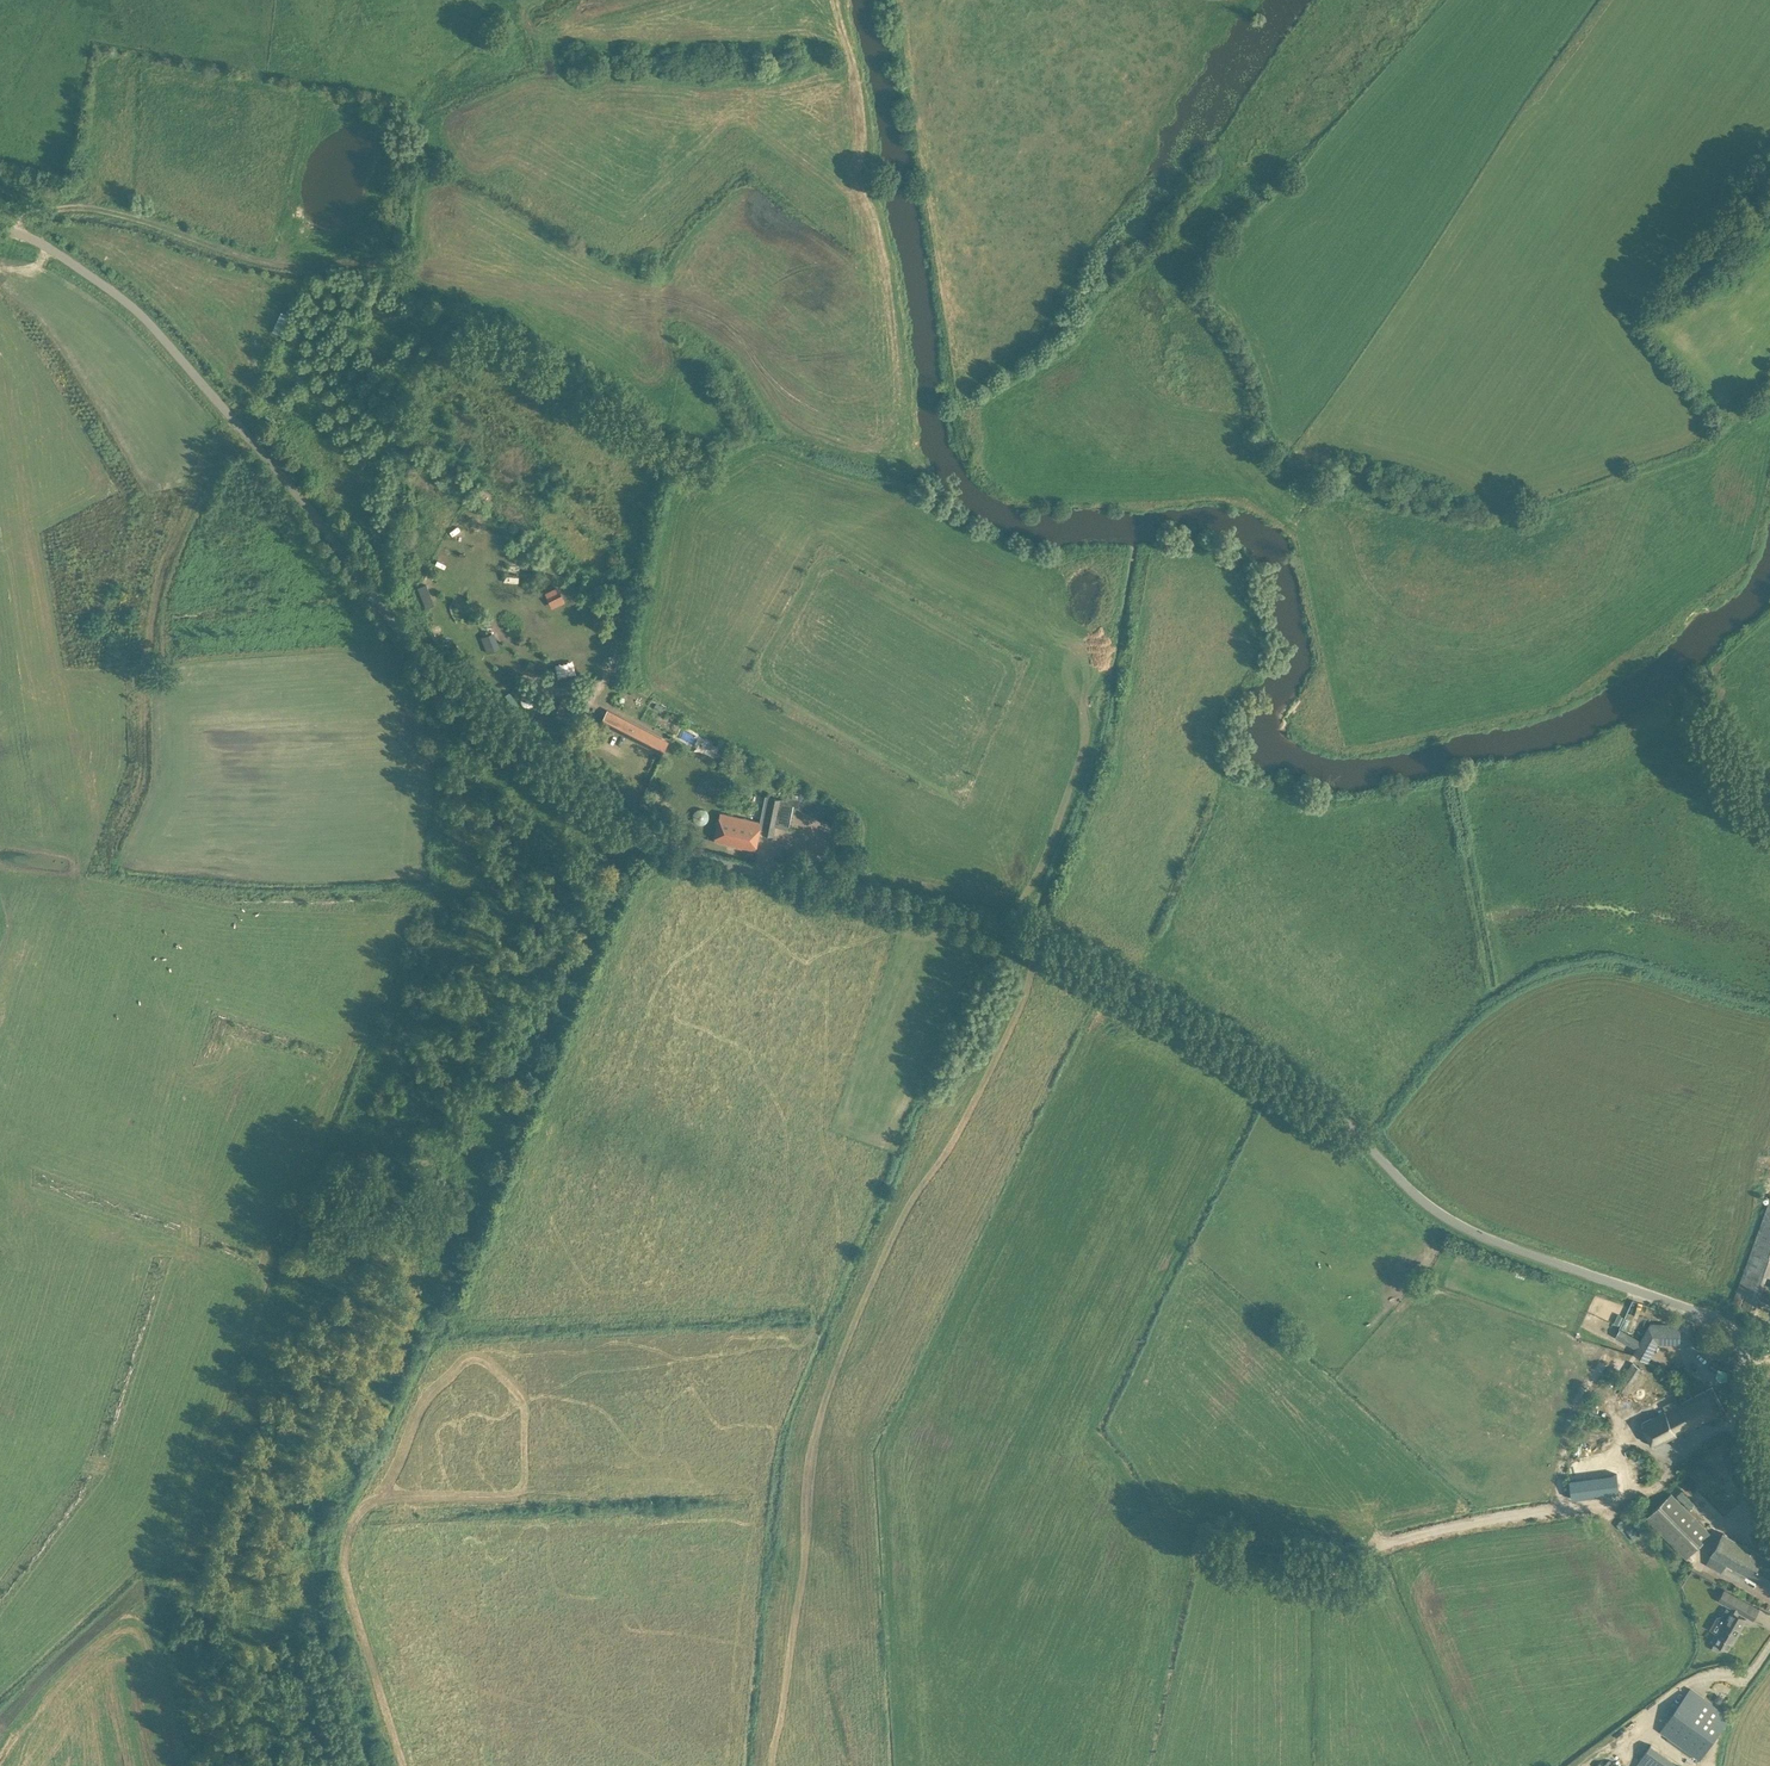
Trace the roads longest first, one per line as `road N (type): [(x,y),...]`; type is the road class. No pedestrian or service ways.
road 1 (unclassified): [(1769,1512),(1754,1483),(1737,1403),(1734,1334),(1719,1318),(1441,1212),(1302,1085),(1024,928),(622,830),(434,668),(154,340)]
road 2 (unclassified): [(0,232),(36,242),(75,268),(154,340)]

